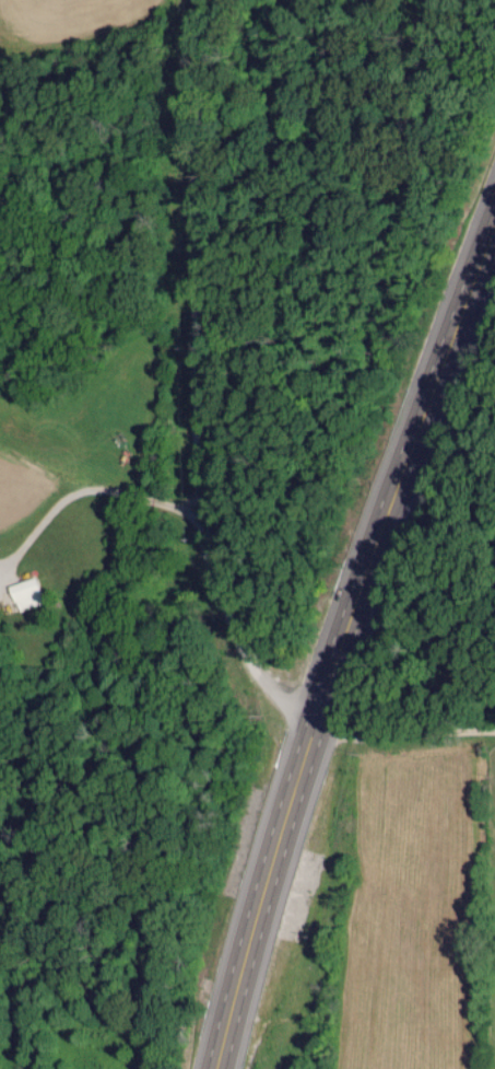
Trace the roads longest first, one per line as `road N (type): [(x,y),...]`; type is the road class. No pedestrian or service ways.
road 1 (primary): [(222,1068),(285,813),(396,465),(494,196)]
road 2 (residential): [(314,722),(263,683),(203,513),(204,0)]

